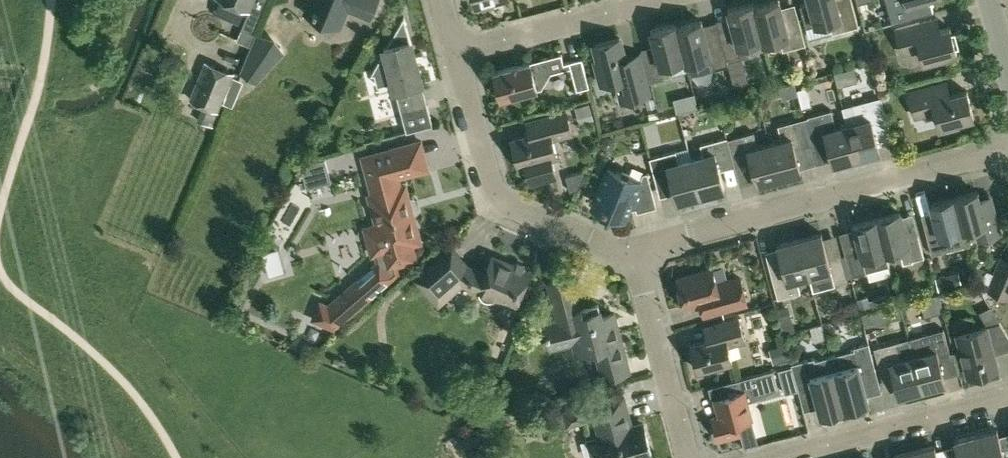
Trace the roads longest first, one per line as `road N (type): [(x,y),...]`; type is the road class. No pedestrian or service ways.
road 1 (residential): [(634,250),(1007,148)]
road 2 (residential): [(634,250),(498,198),(456,55)]
road 3 (residential): [(780,457),(1007,398)]
road 4 (residential): [(689,457),(634,250)]
road 5 (residential): [(456,55),(660,0)]

